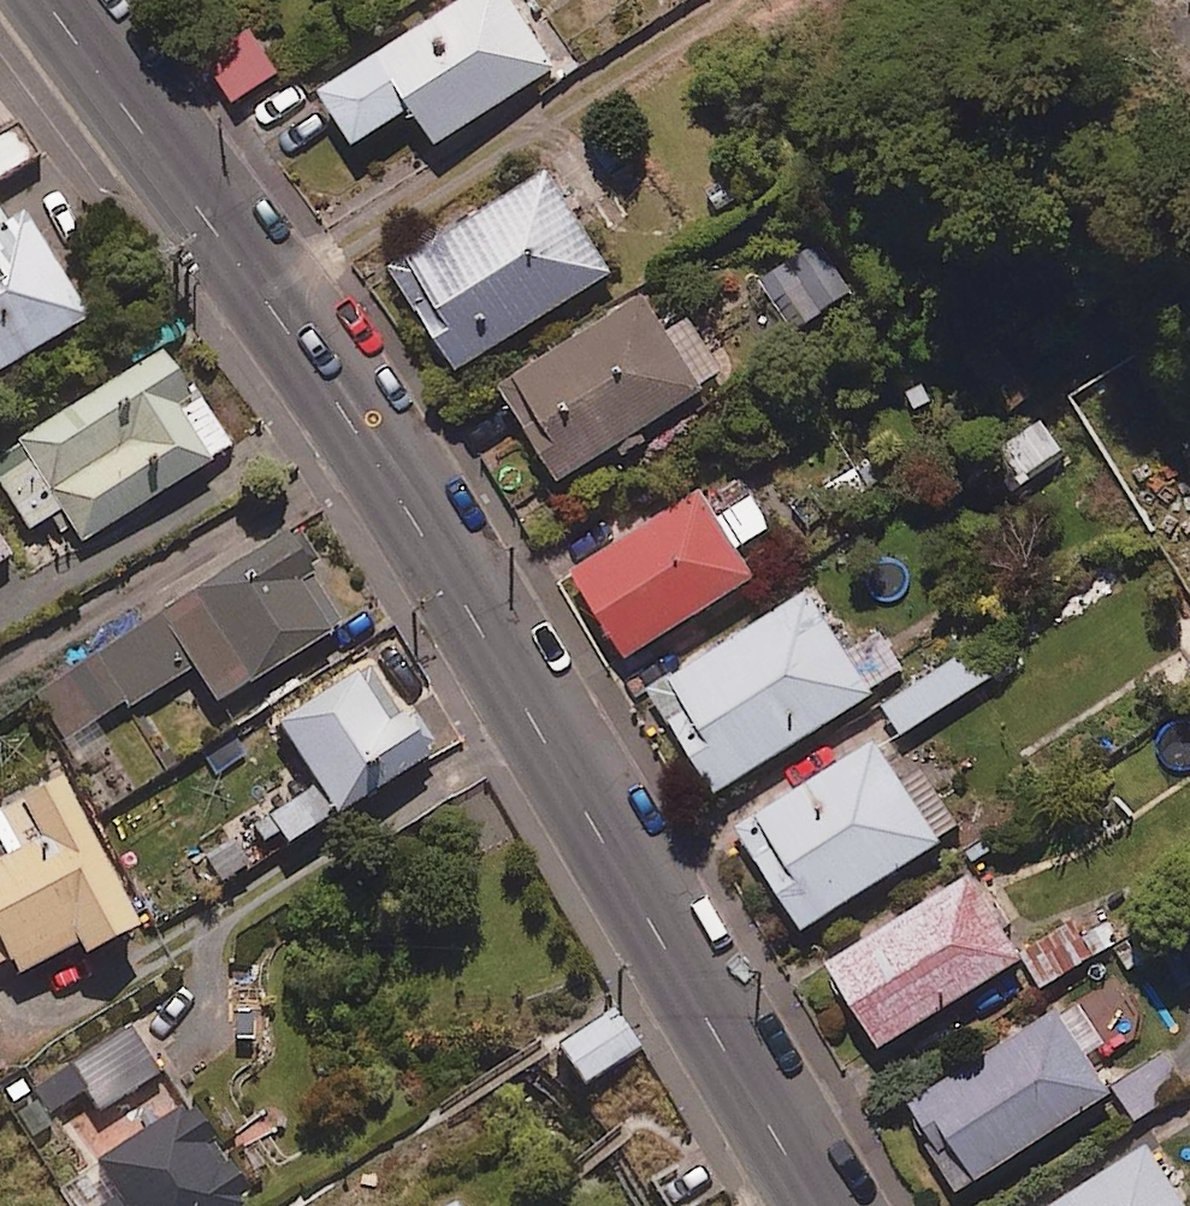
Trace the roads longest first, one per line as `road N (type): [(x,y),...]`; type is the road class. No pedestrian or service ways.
road 1 (tertiary): [(818,1205),(379,465),(45,0)]

